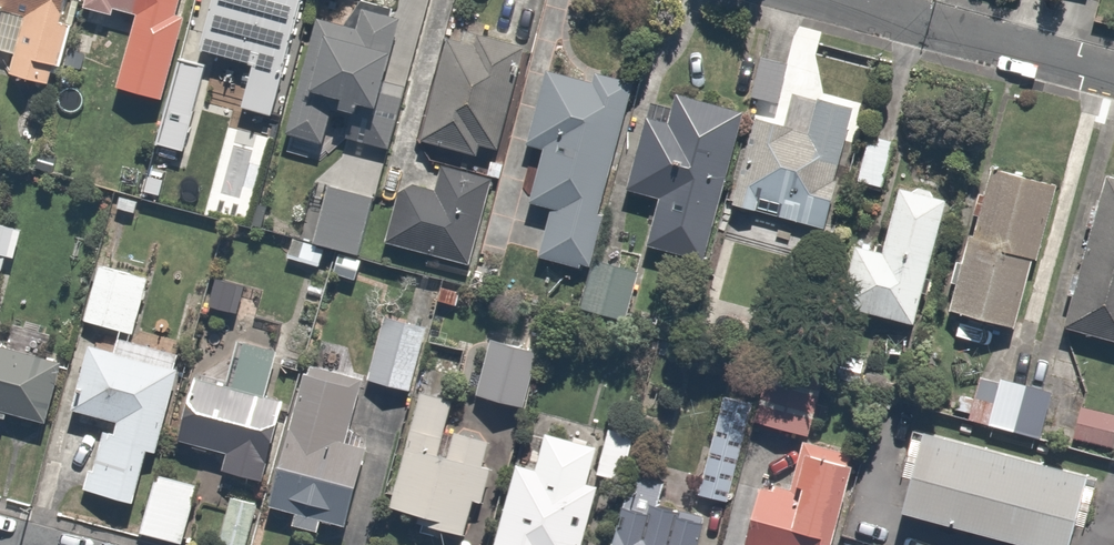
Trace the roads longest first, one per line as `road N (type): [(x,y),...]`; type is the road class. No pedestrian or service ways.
road 1 (residential): [(1113,73),(838,0)]

